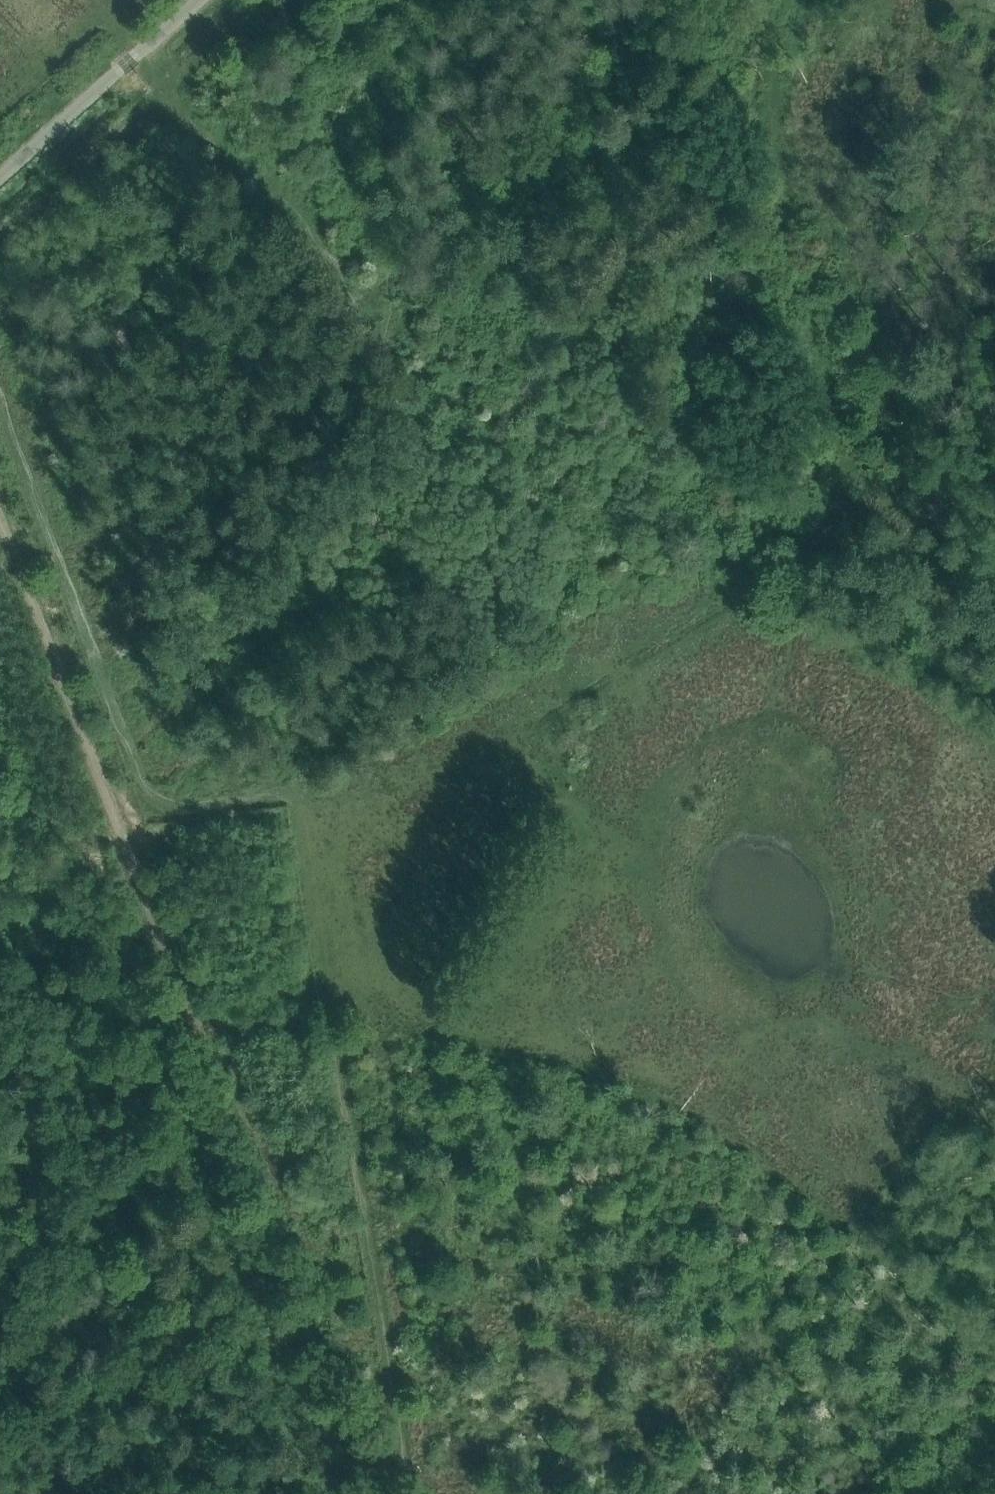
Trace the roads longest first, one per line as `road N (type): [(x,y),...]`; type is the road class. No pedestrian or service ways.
road 1 (unclassified): [(0,186),(198,0)]

